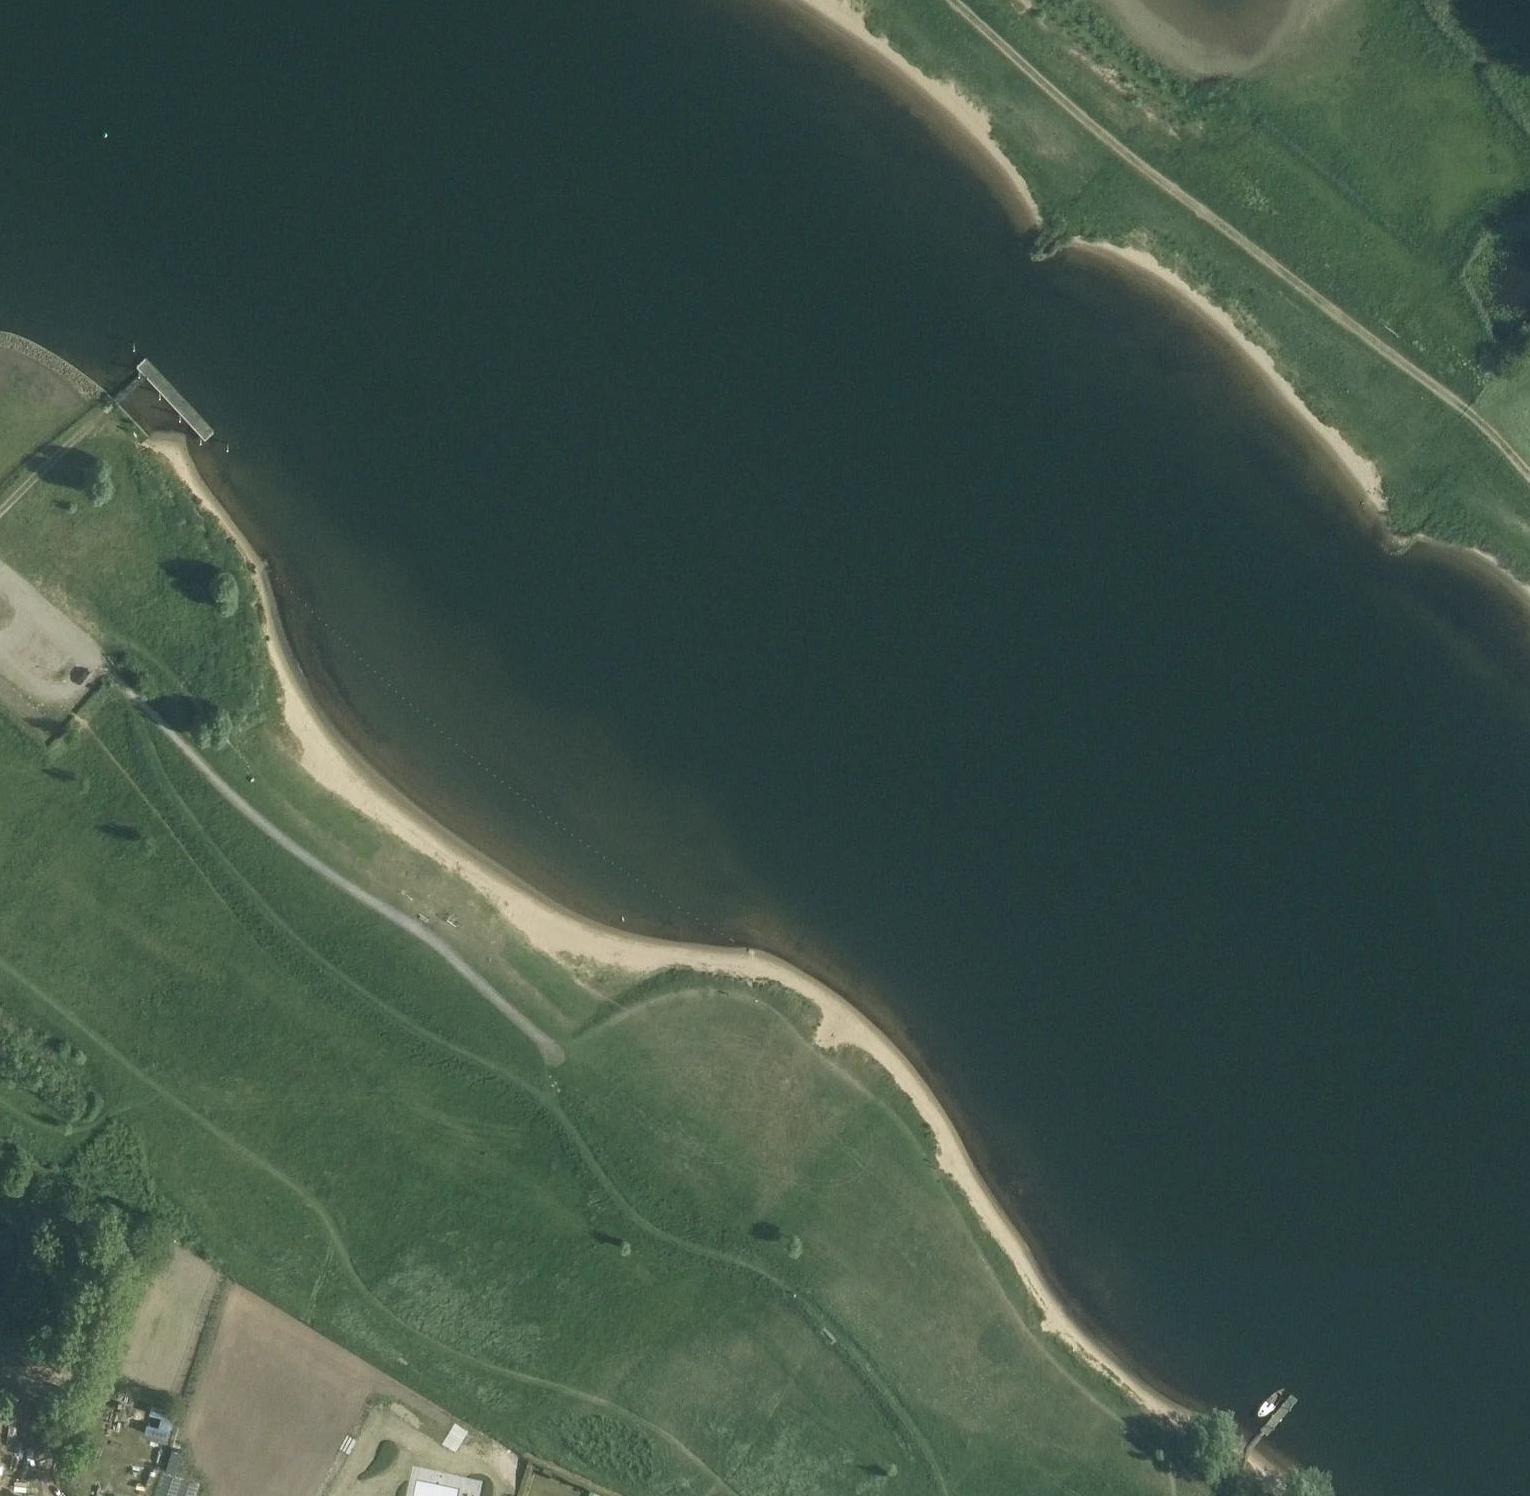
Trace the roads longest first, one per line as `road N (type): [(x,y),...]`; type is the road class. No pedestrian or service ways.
road 1 (track): [(1529,474),(1473,414),(972,0)]
road 2 (unclassified): [(0,580),(106,674)]

